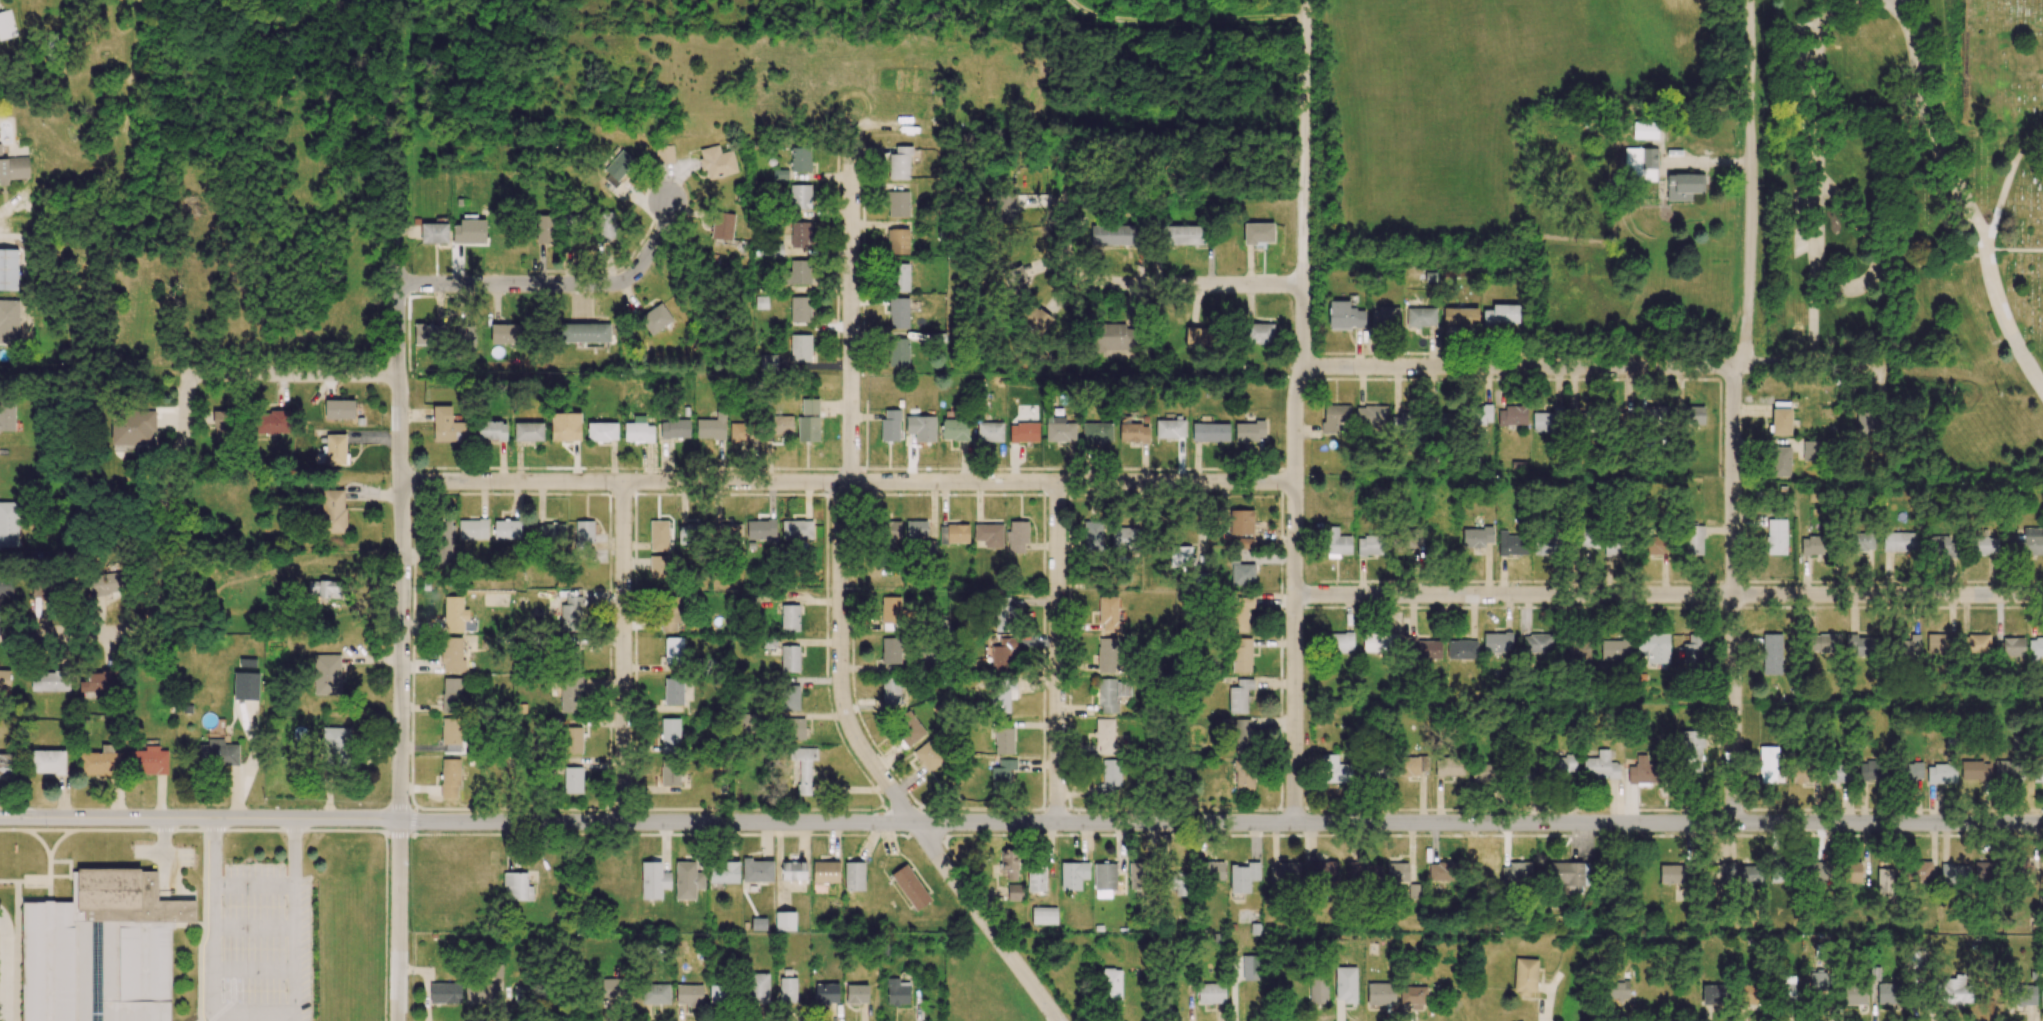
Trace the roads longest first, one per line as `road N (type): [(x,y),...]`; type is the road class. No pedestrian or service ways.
road 1 (tertiary): [(2042,823),(916,823)]
road 2 (residential): [(398,1020),(403,505),(395,236),(401,123),(433,0)]
road 3 (residential): [(1059,1020),(900,805),(842,703),(853,127)]
road 4 (tertiary): [(916,823),(0,817)]
road 5 (residential): [(1294,483),(401,481)]
road 6 (residential): [(1733,823),(1734,368),(1747,339),(1753,179),(1748,0)]
road 7 (residential): [(1308,0),(1295,409),(1294,823)]
road 8 (residential): [(2042,596),(1294,595)]
road 9 (residential): [(1734,368),(1300,367)]
road 10 (residential): [(1056,823),(1057,482)]
road 11 (residential): [(623,821),(622,481)]
road 12 (residential): [(671,213),(622,282),(397,284)]
road 13 (residential): [(142,625),(159,612),(166,590),(161,505),(179,457),(185,384)]
road 14 (residential): [(1303,285),(1092,284),(1072,273)]
road 15 (residential): [(185,384),(207,374),(398,376)]
road 16 (residential): [(1072,273),(1065,197),(1098,114)]
road 17 (residential): [(142,625),(118,633),(0,633)]

